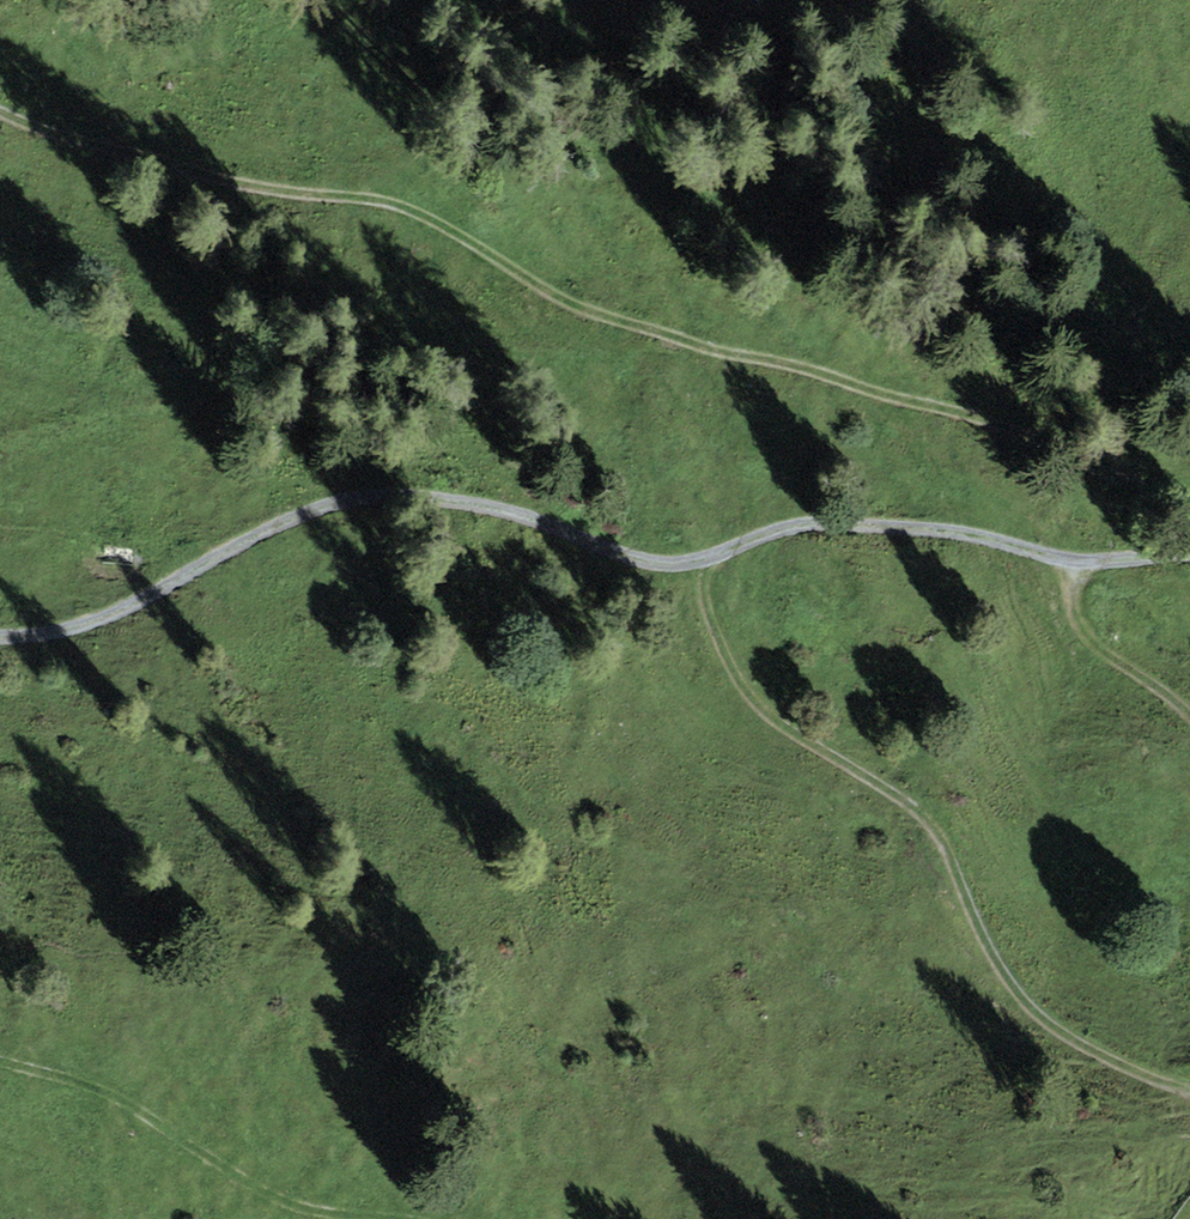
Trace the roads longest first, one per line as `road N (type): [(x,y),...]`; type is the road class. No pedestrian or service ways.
road 1 (track): [(1189,504),(980,415),(578,308),(443,226),(383,202),(291,194),(0,109)]
road 2 (track): [(0,641),(123,609),(260,531),(366,497),(481,506),(646,560),(691,563),(811,521),(1084,556),(1189,560)]
road 3 (track): [(1189,1079),(1011,993),(935,825),(758,707),(691,563)]
road 4 (track): [(393,1218),(288,1207),(102,1095),(0,1079)]
road 5 (track): [(1189,717),(1087,633),(1084,556)]

